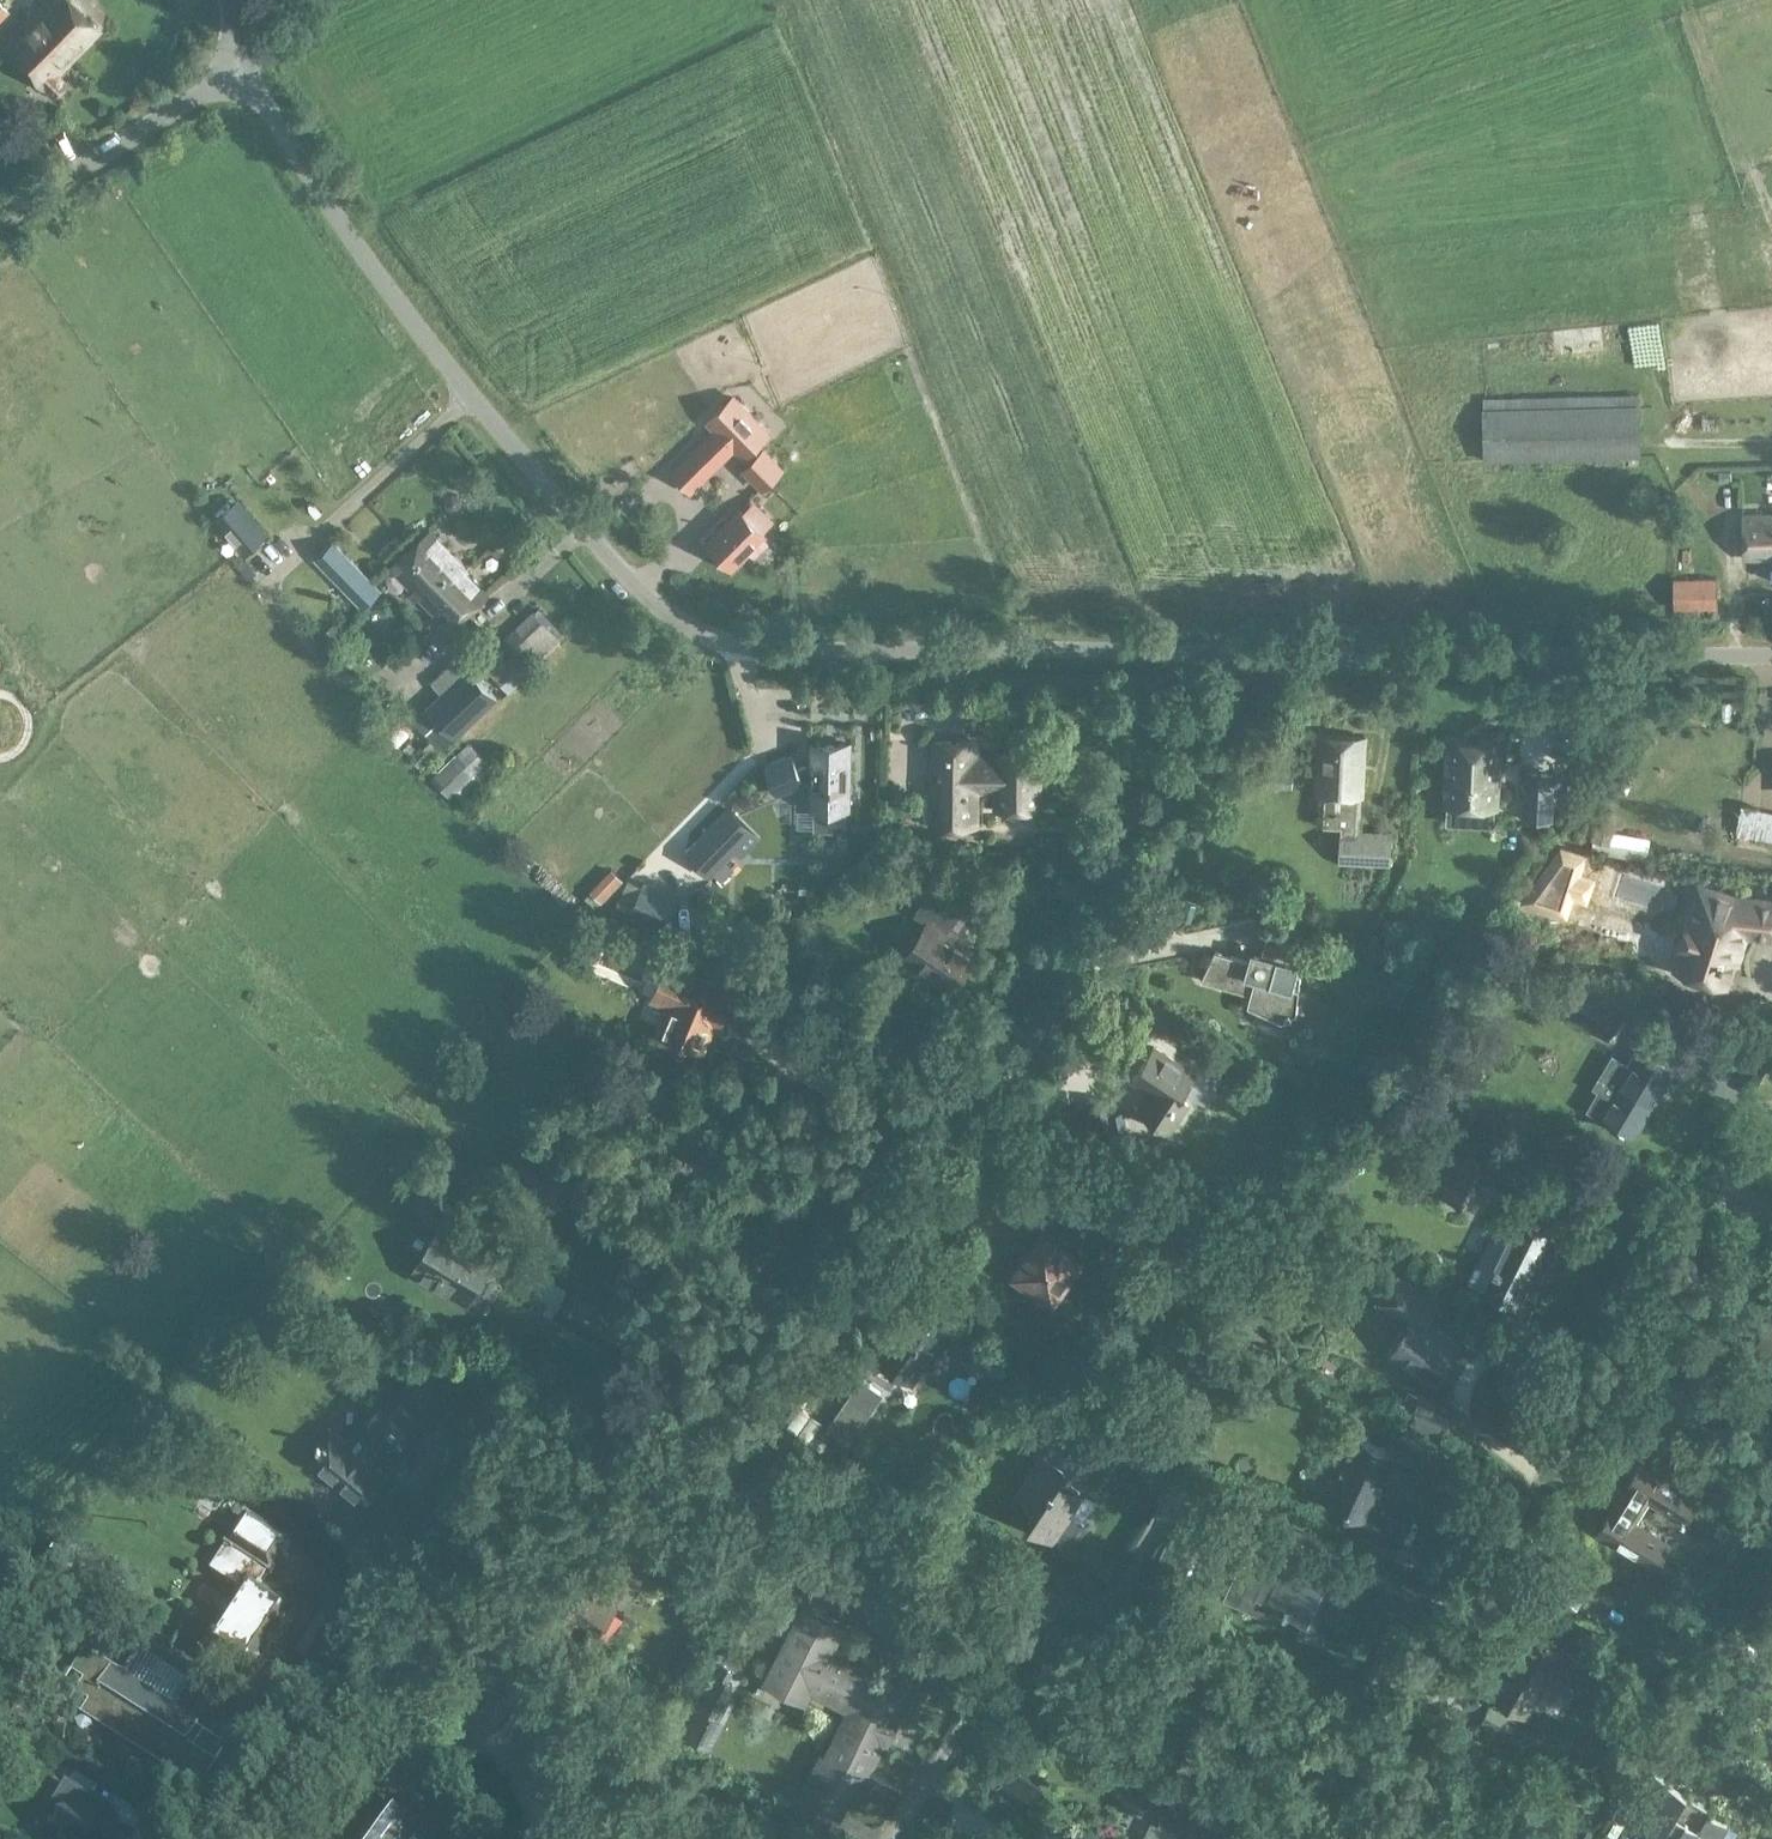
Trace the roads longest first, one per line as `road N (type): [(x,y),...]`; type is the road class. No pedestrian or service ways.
road 1 (unclassified): [(1771,657),(763,650),(694,633),(660,610),(500,429),(313,179),(250,67)]
road 2 (residential): [(1076,1590),(749,1451),(645,1454),(576,1468),(518,1514),(291,1838)]
road 3 (residential): [(1433,1696),(1436,1676),(1734,1185)]
road 4 (residential): [(905,1838),(1076,1590)]
road 5 (unclassified): [(0,228),(250,67)]
road 6 (residential): [(1309,1709),(1076,1590)]
road 7 (residential): [(1425,1757),(1309,1709)]
road 8 (residential): [(1433,1696),(1309,1709)]

